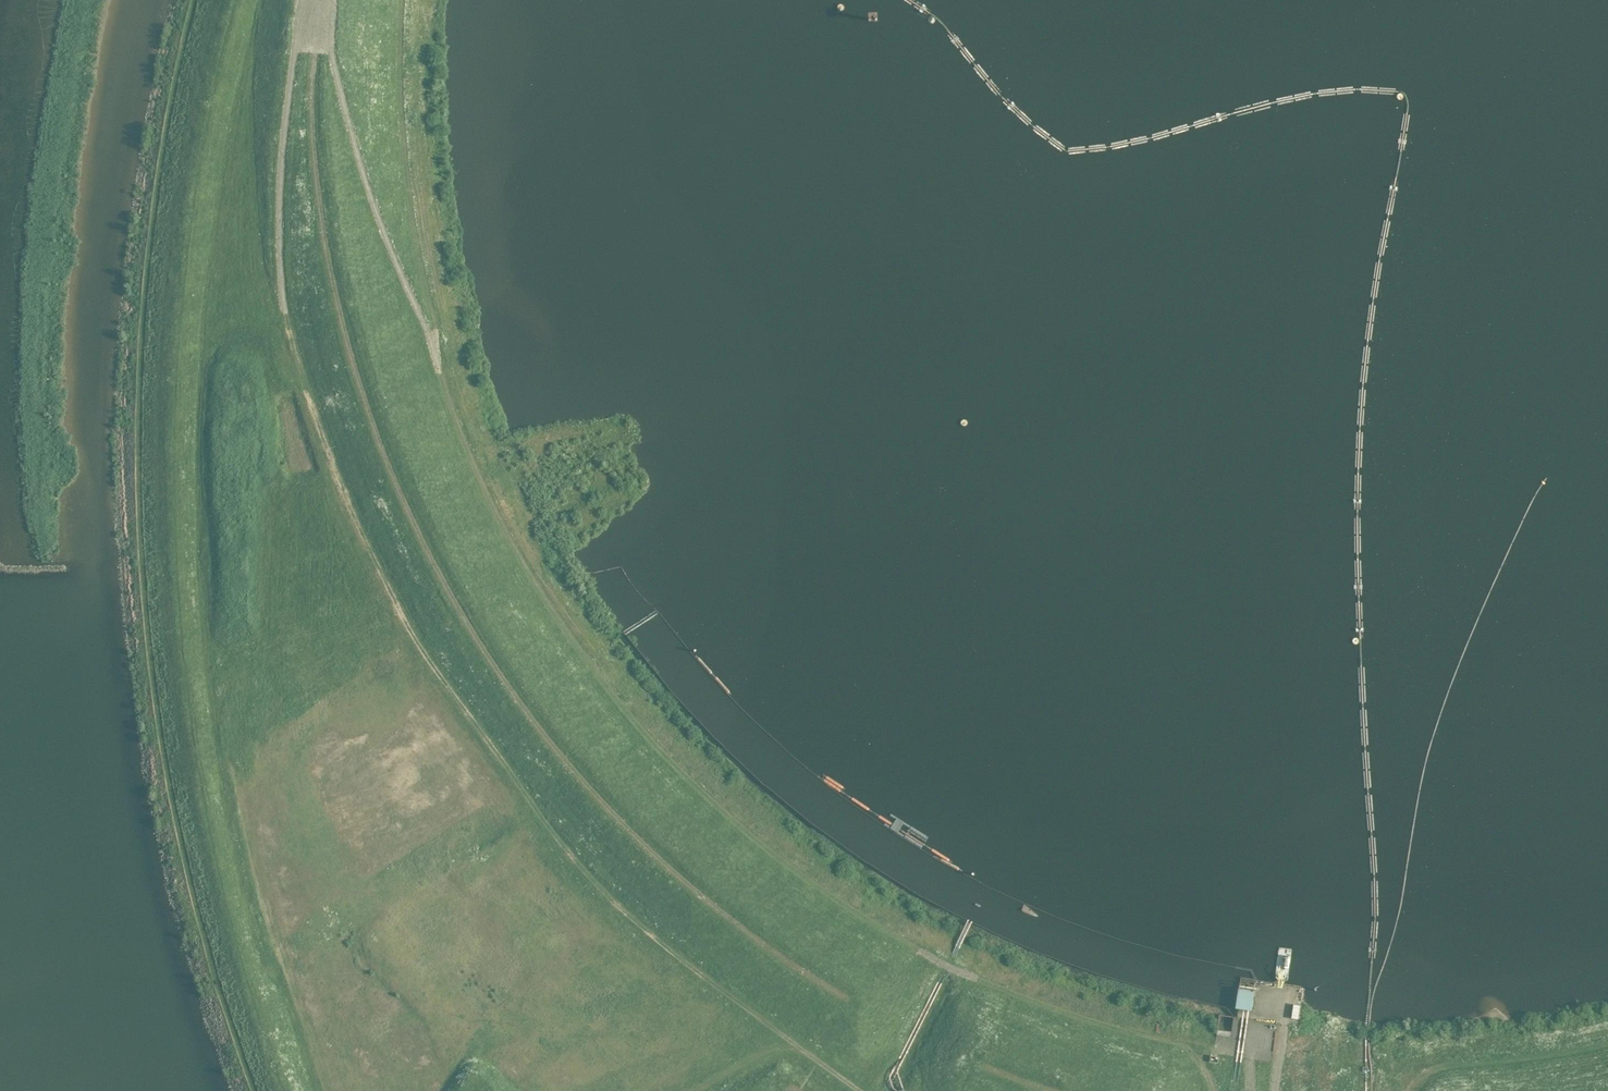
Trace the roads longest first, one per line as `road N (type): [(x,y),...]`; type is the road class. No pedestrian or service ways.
road 1 (track): [(1213,1090),(1196,1058),(1180,1047),(958,971),(846,906),(773,855),(640,728),(578,650),(492,505),(363,172),(326,0)]
road 2 (track): [(312,0),(281,171),(284,299),(323,439),(385,585),(427,656),(589,875),(712,984),(863,1090)]
road 3 (track): [(847,998),(741,930),(598,798),(527,712),(421,540),(350,354),(327,251),(311,104),(319,0)]
road 4 (track): [(328,1090),(258,865),(252,749)]
road 5 (track): [(811,1054),(773,1049),(694,1090)]

